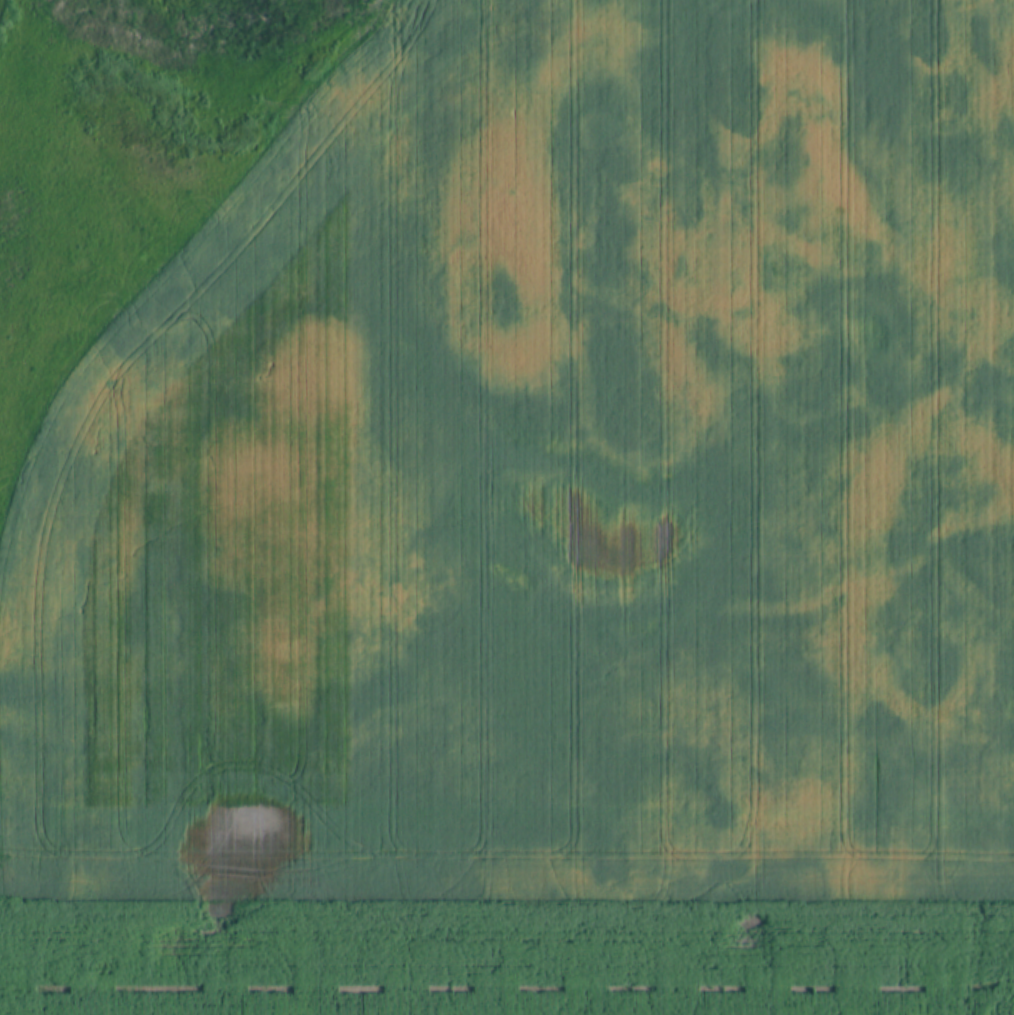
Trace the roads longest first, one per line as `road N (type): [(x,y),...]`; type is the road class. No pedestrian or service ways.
road 1 (track): [(1013,915),(0,905)]

